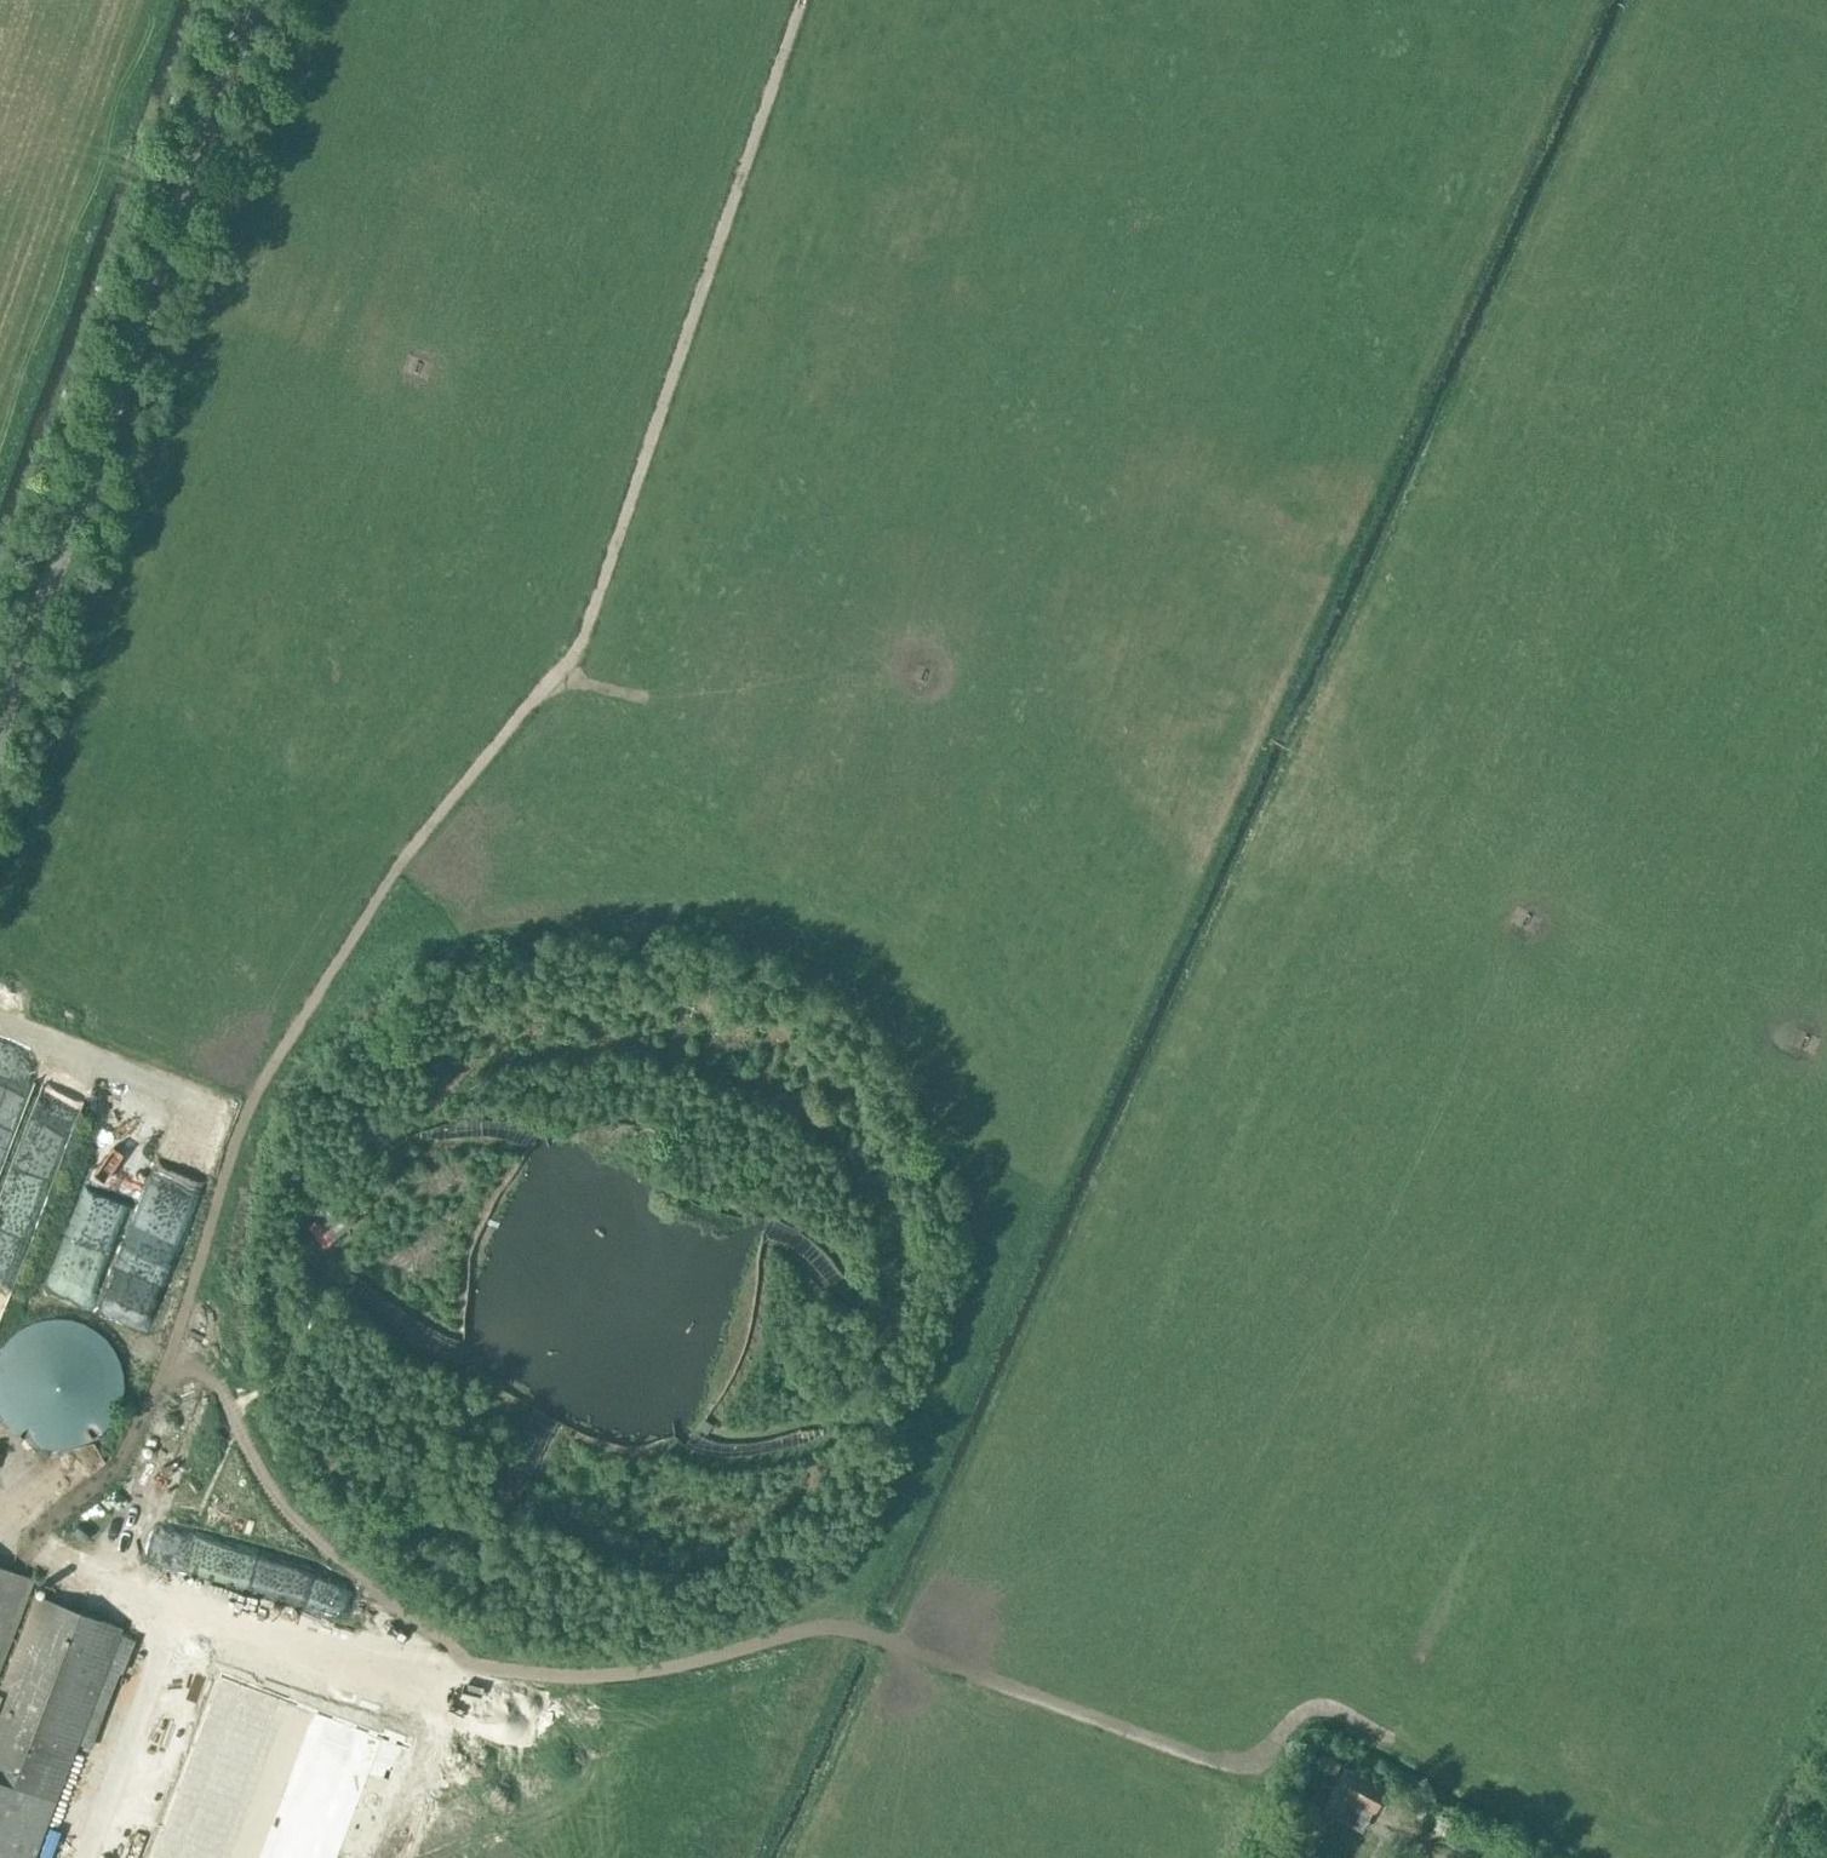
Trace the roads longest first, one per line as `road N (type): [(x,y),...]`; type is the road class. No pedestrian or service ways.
road 1 (unclassified): [(0,721),(251,0)]

